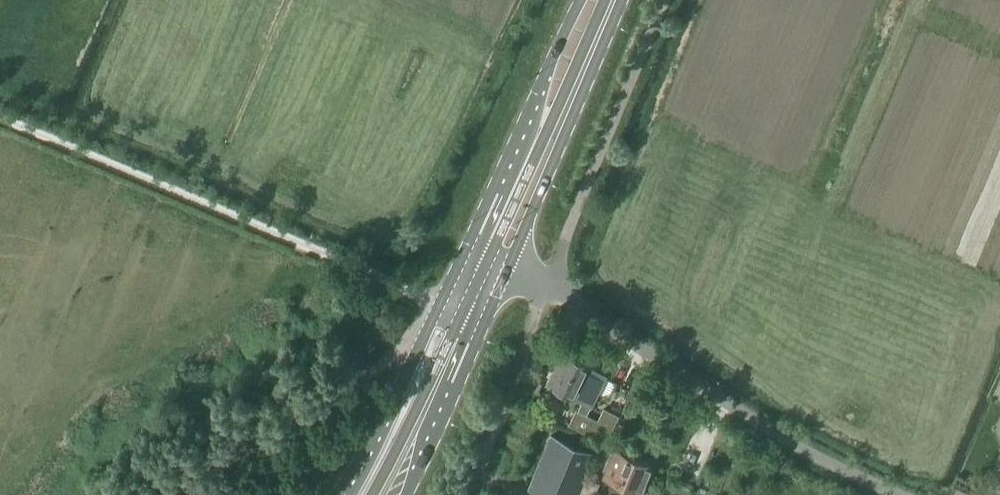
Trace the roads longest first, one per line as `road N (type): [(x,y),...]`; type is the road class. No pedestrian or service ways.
road 1 (track): [(429,300),(0,113)]
road 2 (unclassified): [(904,494),(755,421),(547,284),(509,268)]
road 3 (primary): [(509,268),(622,0)]
road 4 (primary): [(466,247),(345,494)]
road 5 (primary): [(581,0),(466,247)]
road 6 (primary): [(407,494),(509,268)]

